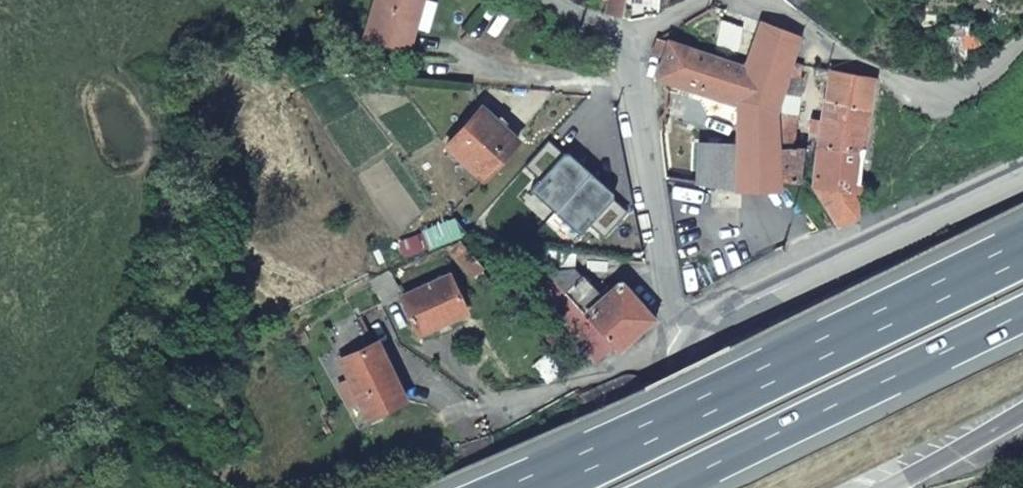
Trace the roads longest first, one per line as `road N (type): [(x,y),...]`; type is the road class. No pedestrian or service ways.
road 1 (trunk): [(1022,251),(530,487)]
road 2 (trunk): [(673,487),(1022,320)]
road 3 (tertiary): [(674,343),(1022,175)]
road 4 (residential): [(625,35),(674,343)]
road 5 (residential): [(1022,35),(938,92),(824,53),(766,0)]
road 6 (trunk): [(878,487),(1022,418)]
road 7 (tertiary): [(634,487),(670,383),(674,343)]

